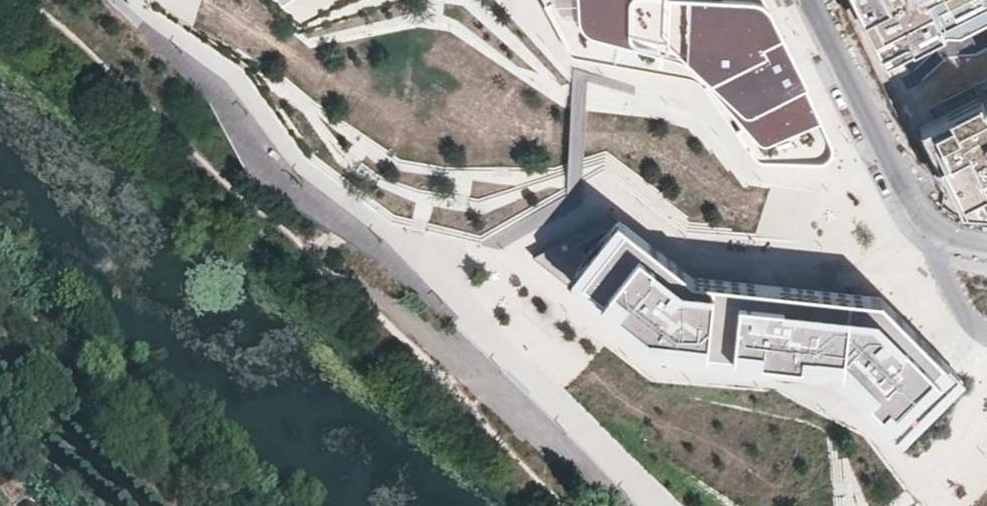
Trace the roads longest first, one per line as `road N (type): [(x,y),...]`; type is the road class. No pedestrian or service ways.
road 1 (residential): [(986,243),(938,228),(915,204),(809,0)]

